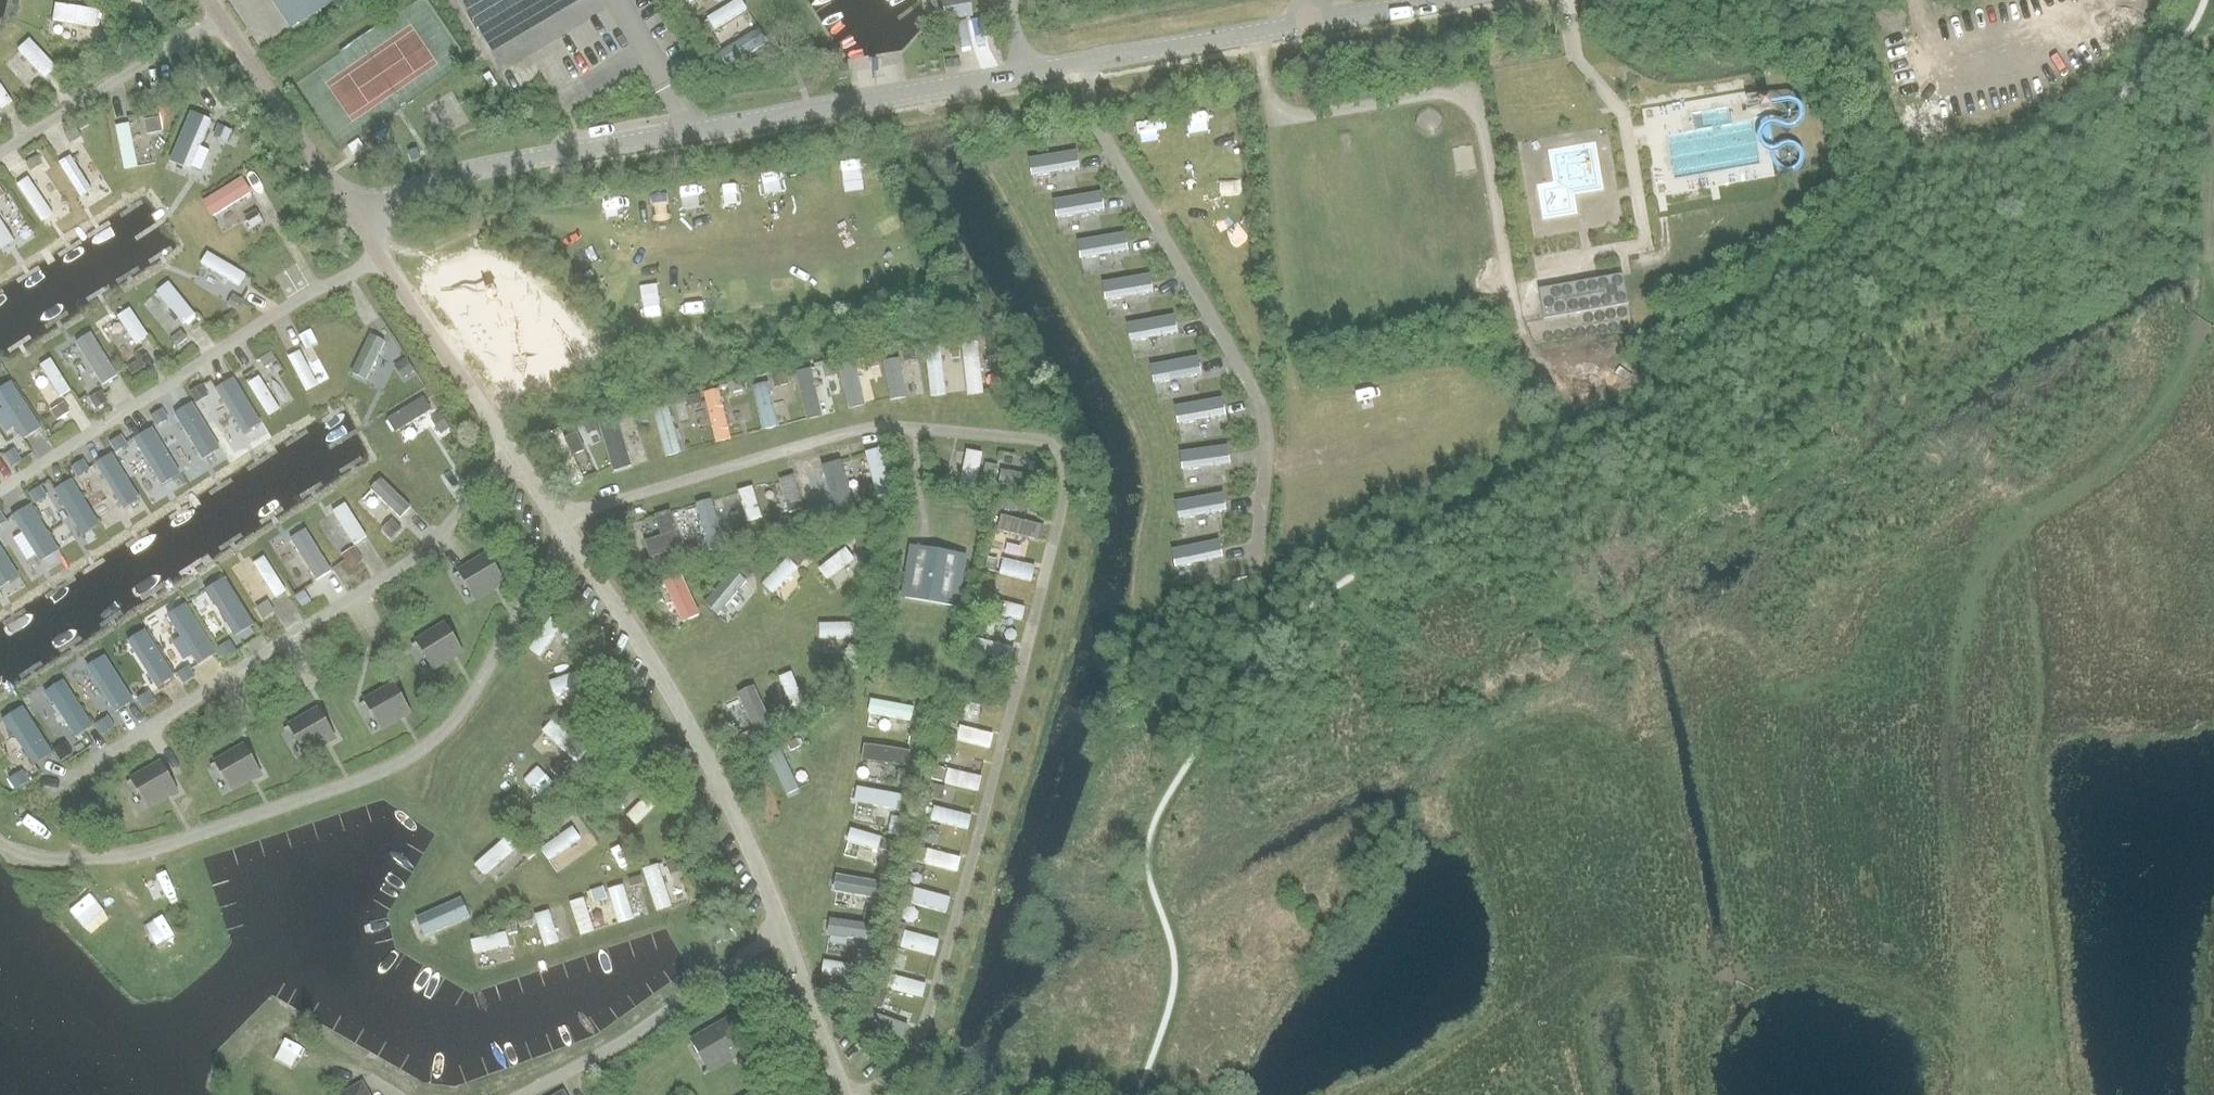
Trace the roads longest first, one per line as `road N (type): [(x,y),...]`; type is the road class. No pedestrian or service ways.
road 1 (unclassified): [(1425,0),(514,162),(413,187),(354,217)]

